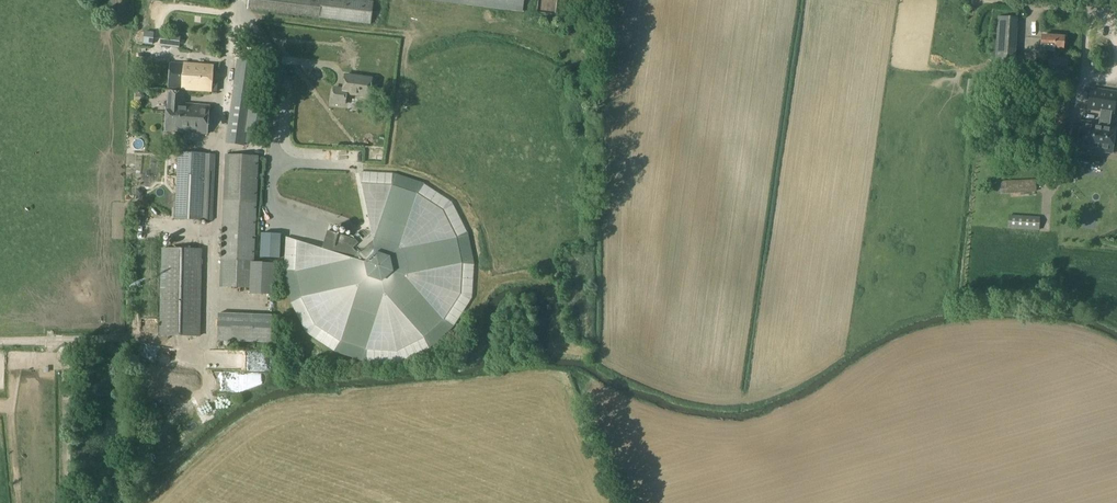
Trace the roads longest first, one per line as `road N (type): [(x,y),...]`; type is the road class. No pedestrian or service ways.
road 1 (unclassified): [(992,0),(1116,12)]

